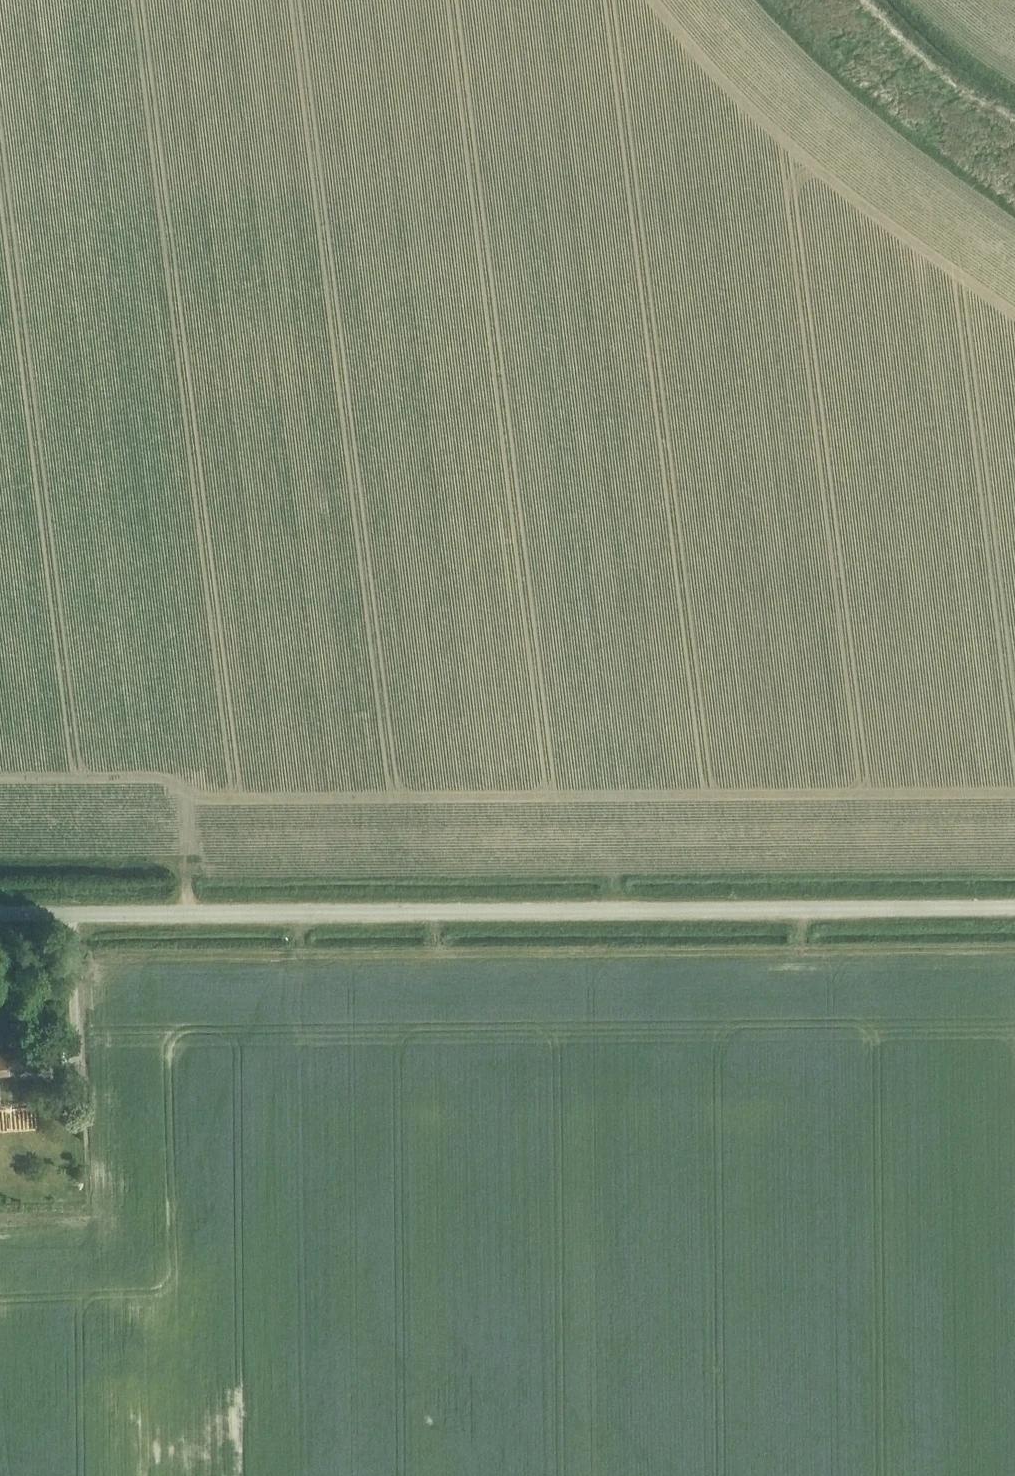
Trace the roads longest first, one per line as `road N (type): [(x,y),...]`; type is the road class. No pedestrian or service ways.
road 1 (unclassified): [(0,914),(1014,904)]

